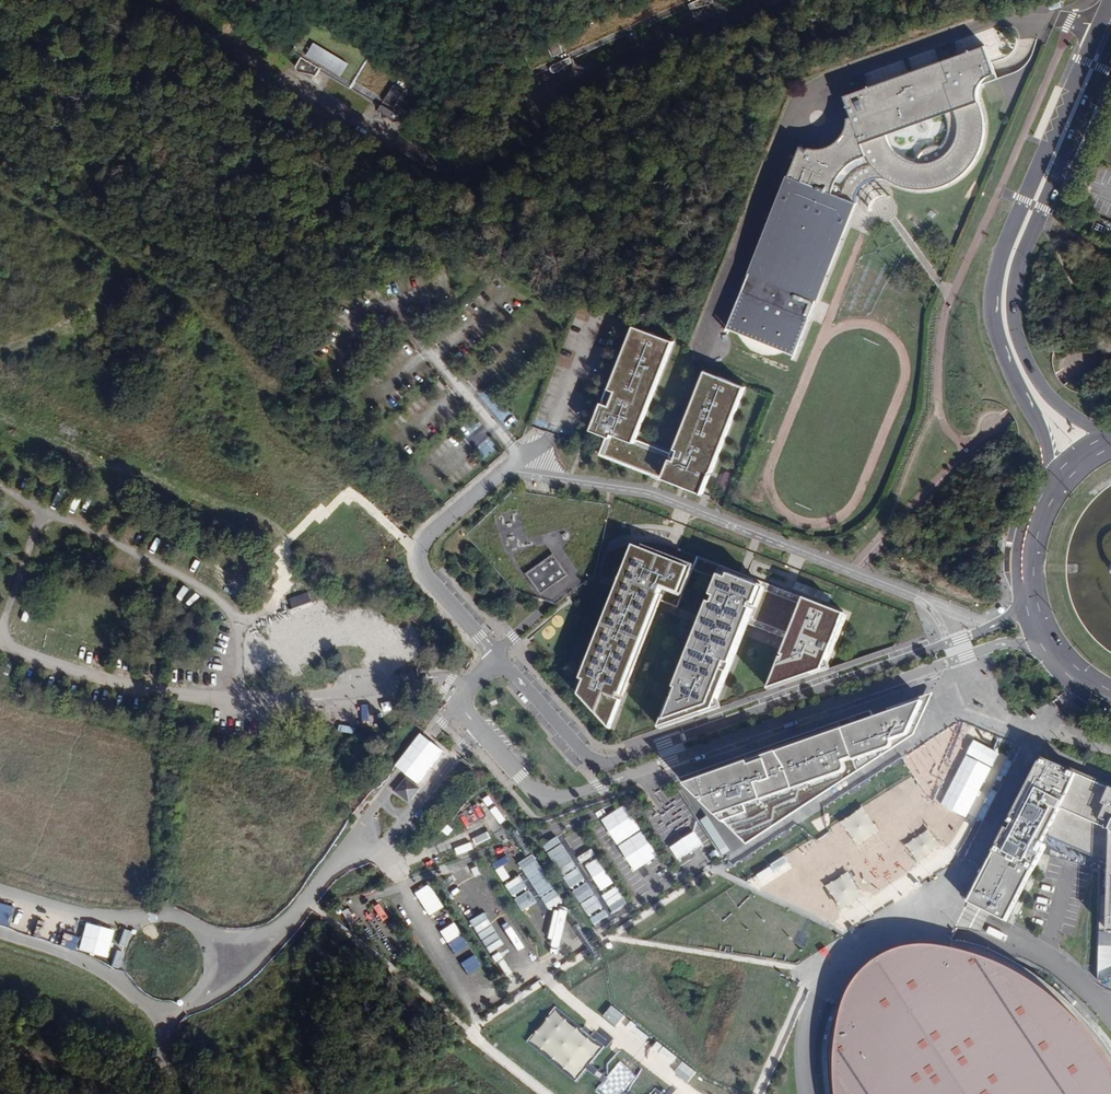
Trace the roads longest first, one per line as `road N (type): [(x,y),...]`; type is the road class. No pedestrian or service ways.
road 1 (unclassified): [(477,726),(537,793),(562,798),(1005,643),(1056,652)]
road 2 (unclassified): [(1028,583),(1004,622),(611,763),(590,757),(497,657)]
road 3 (secondary): [(1108,0),(996,275),(996,329),(1041,433),(1047,497)]
road 4 (secondary): [(1110,432),(1068,411),(1041,383),(1018,340),(1012,305),(1017,267),(1110,44)]
road 5 (residential): [(497,657),(429,579),(421,544),(552,436)]
road 6 (residential): [(150,917),(88,916),(0,890)]
road 7 (residential): [(0,935),(123,982)]
road 8 (residential): [(187,1004),(238,981),(284,930)]

